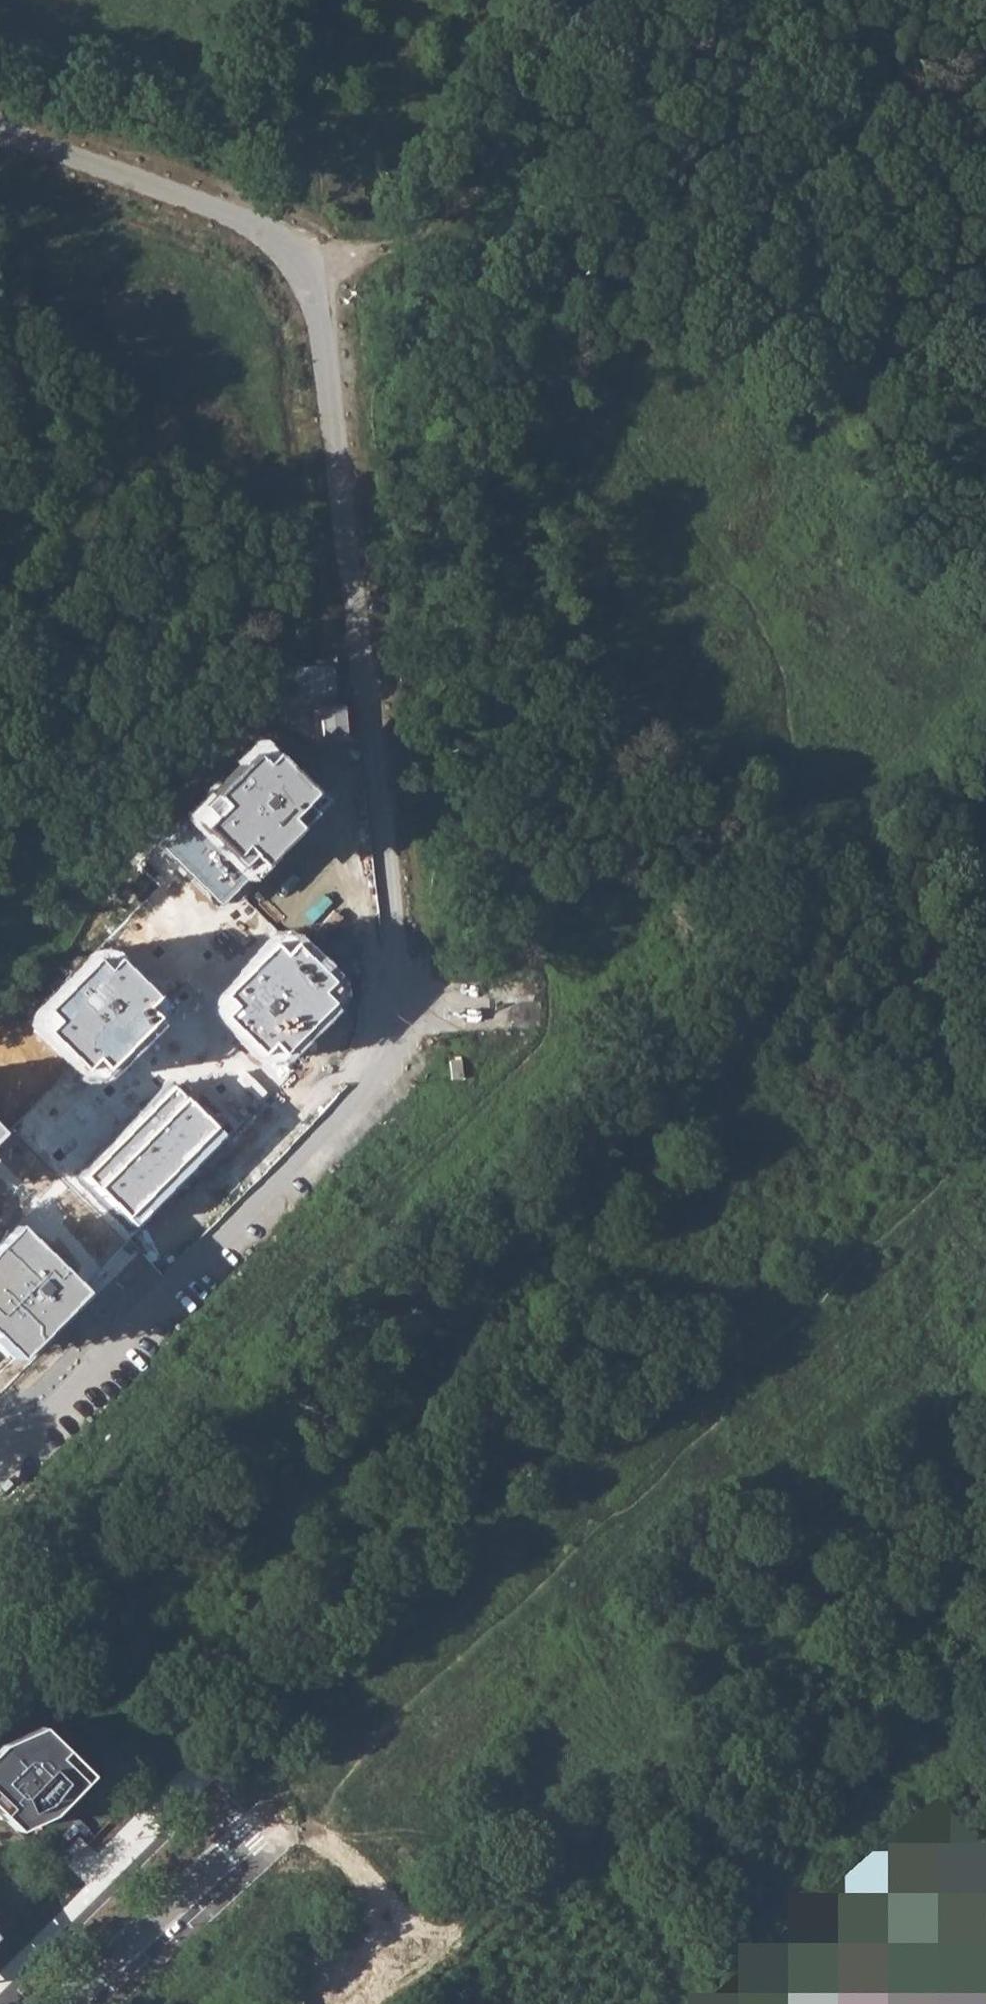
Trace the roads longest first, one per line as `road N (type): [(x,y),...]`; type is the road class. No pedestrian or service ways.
road 1 (residential): [(0,133),(243,219),(291,255),(320,311),(366,658),(396,998),(385,1060),(0,1456)]
road 2 (residential): [(65,2003),(264,1820)]

